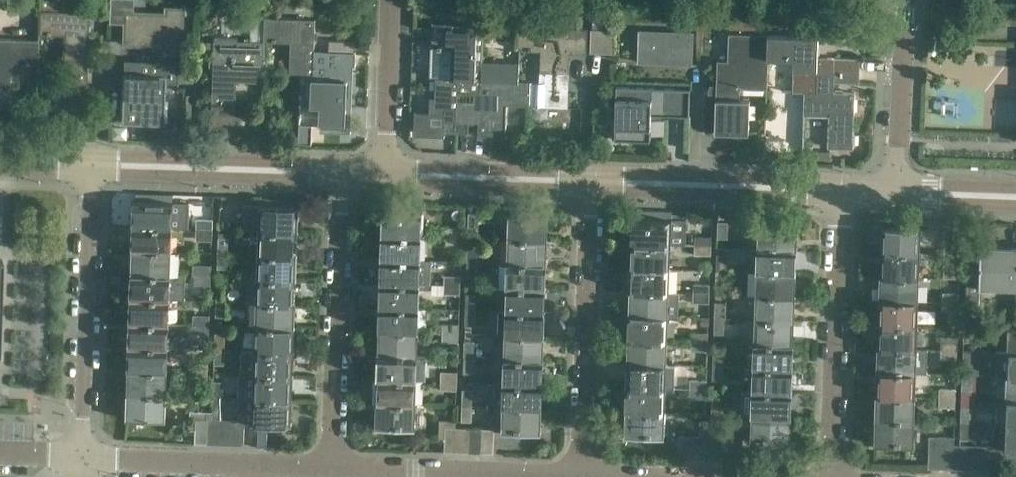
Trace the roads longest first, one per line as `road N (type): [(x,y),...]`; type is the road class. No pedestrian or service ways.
road 1 (residential): [(583,476),(596,177)]
road 2 (residential): [(85,458),(95,159)]
road 3 (residential): [(345,168),(337,467)]
road 4 (residential): [(850,192),(841,476)]
road 5 (tertiary): [(850,192),(596,177)]
road 6 (residential): [(337,467),(85,458)]
road 7 (tertiary): [(345,168),(95,159)]
road 8 (residential): [(583,476),(337,467)]
road 9 (tertiary): [(596,177),(388,170)]
road 10 (unclassified): [(897,194),(904,0)]
road 11 (unclassified): [(396,0),(388,170)]

